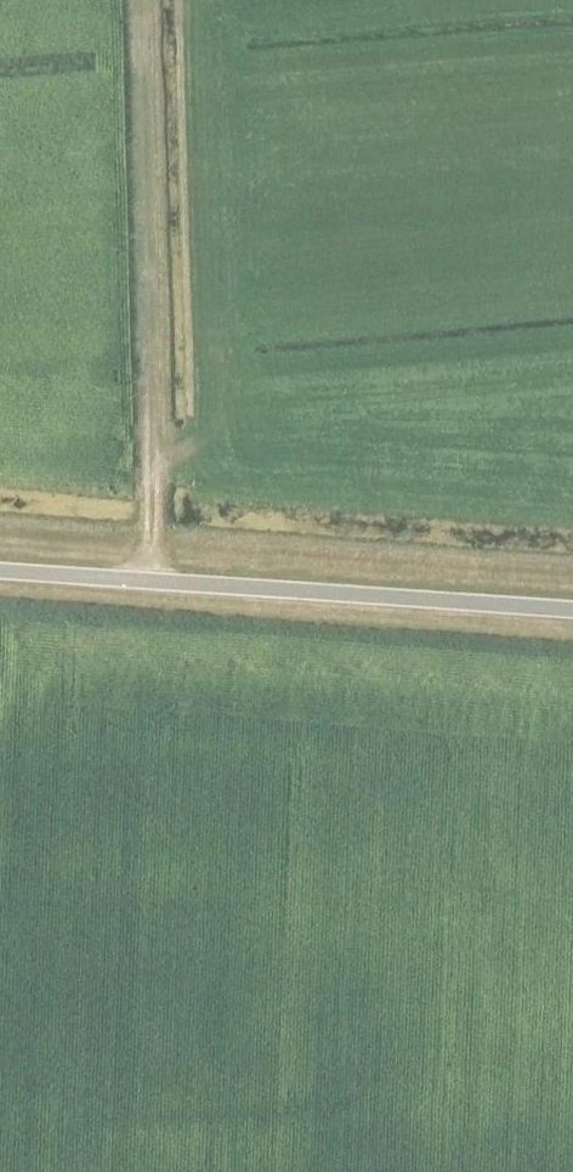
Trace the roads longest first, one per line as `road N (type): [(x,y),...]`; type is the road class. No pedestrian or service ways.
road 1 (unclassified): [(572,611),(0,571)]

